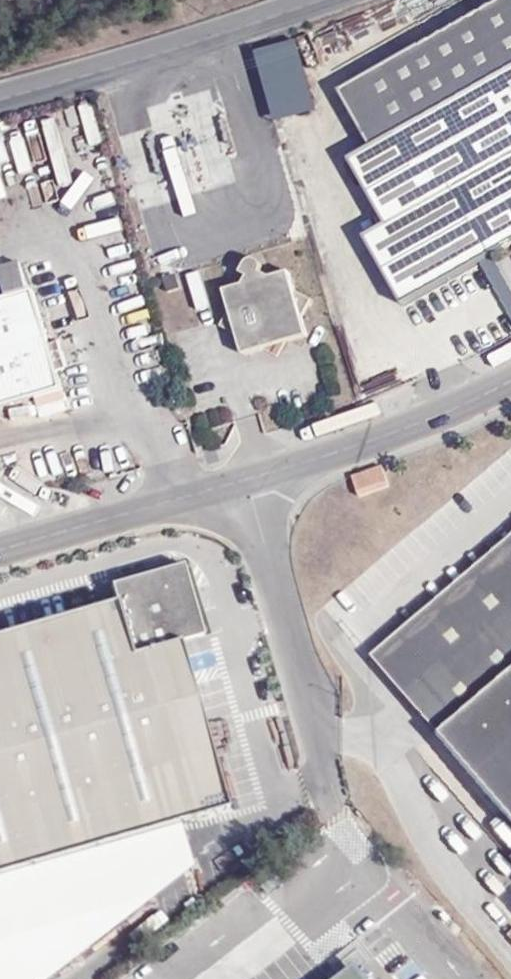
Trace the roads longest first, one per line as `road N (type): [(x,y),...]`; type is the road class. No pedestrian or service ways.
road 1 (residential): [(332,819),(318,735),(248,477)]
road 2 (tertiary): [(306,0),(0,95)]
road 3 (unclassified): [(248,477),(452,406),(510,376)]
road 4 (unclassified): [(0,548),(248,477)]

